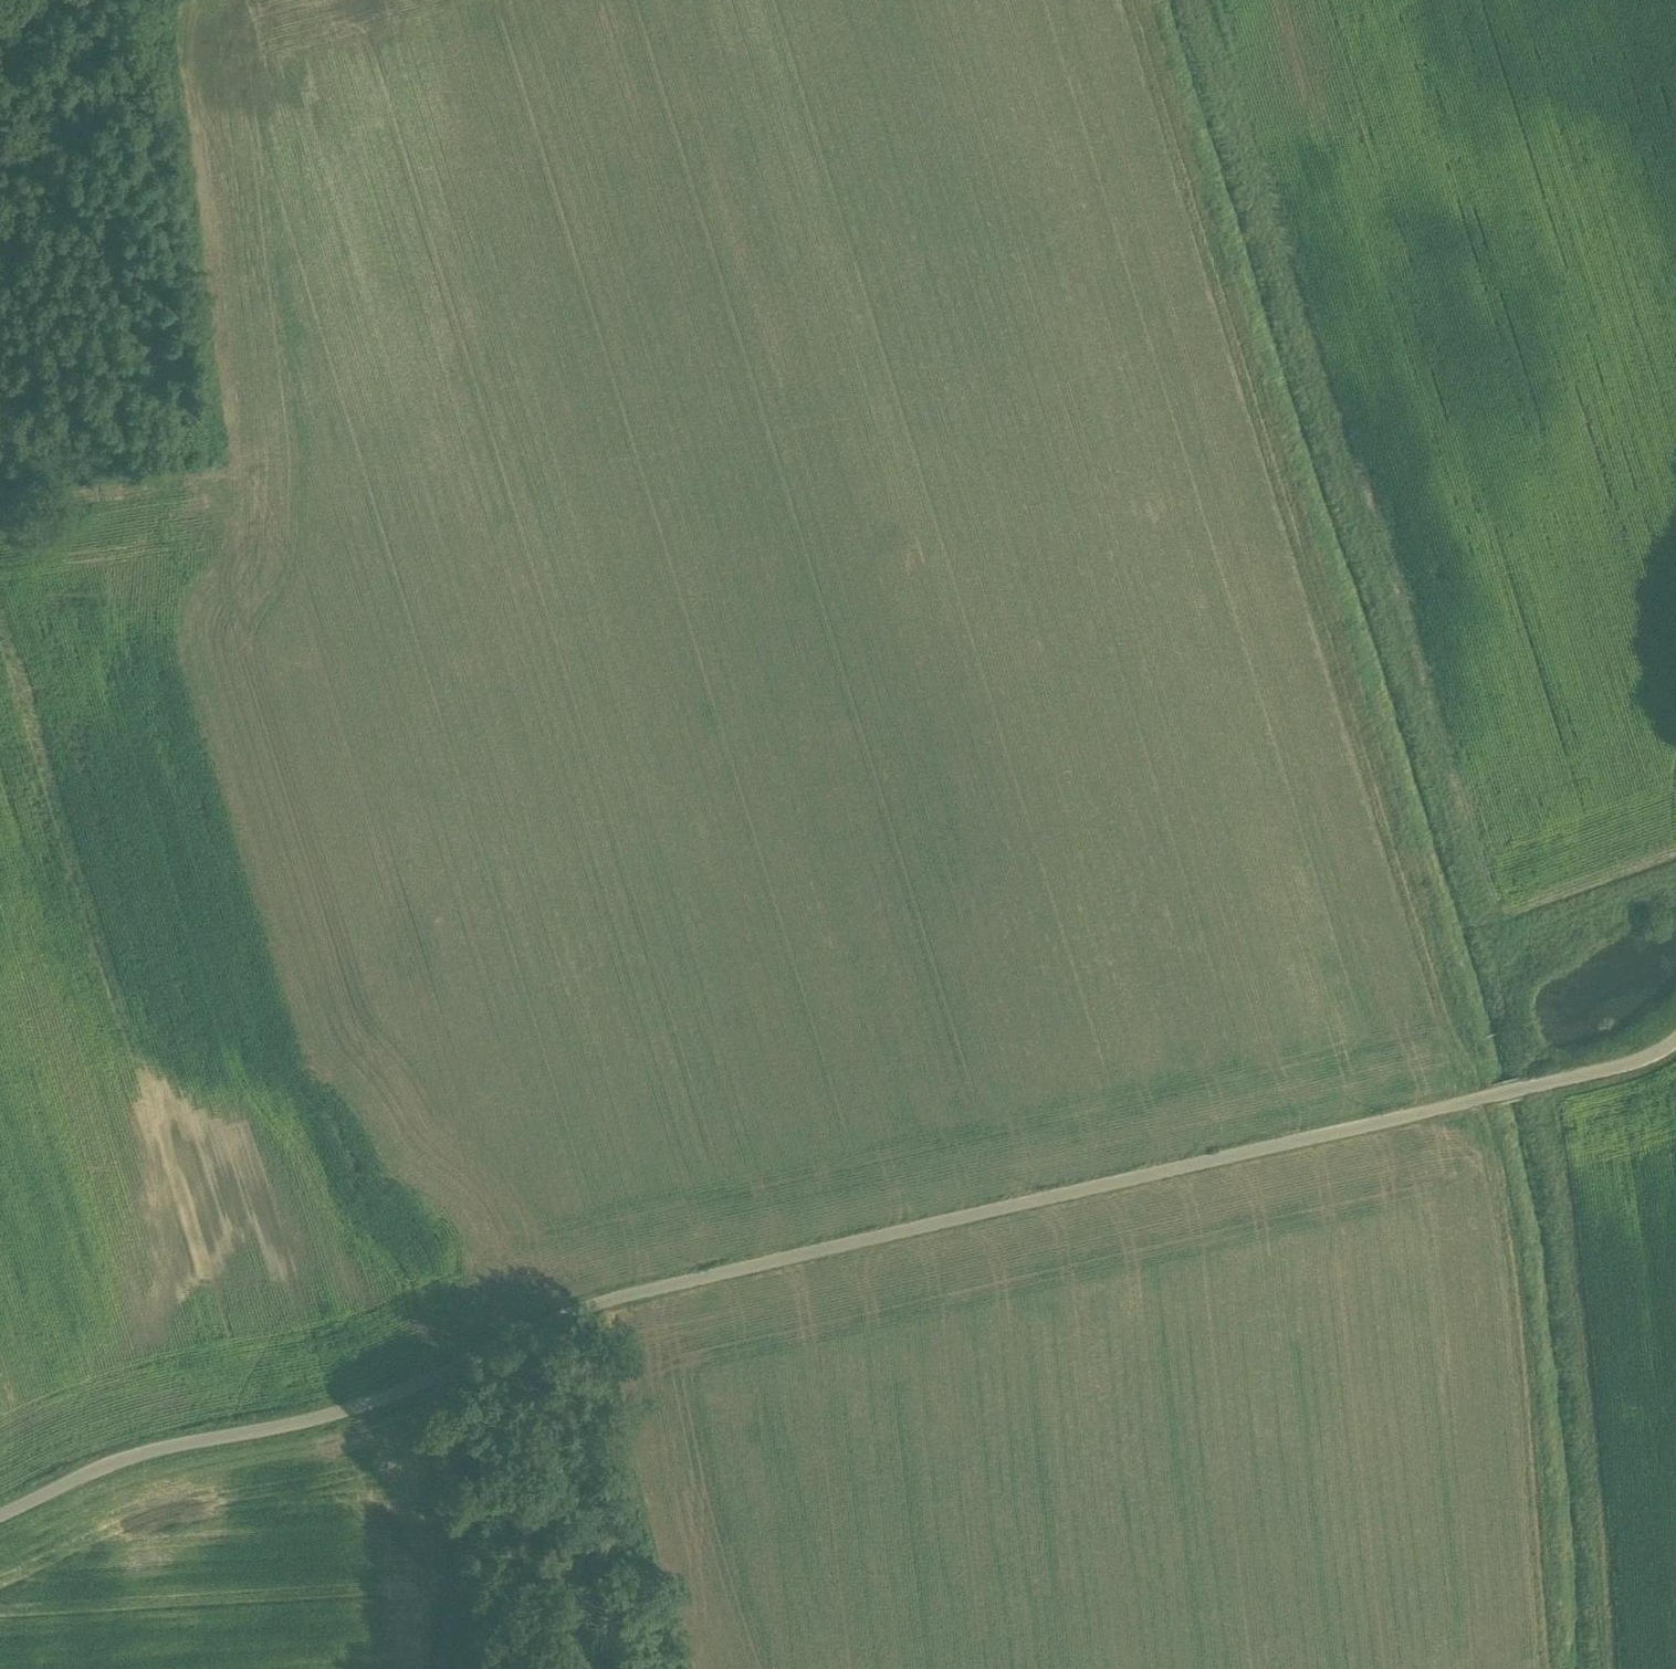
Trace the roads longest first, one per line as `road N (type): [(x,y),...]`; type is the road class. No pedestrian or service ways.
road 1 (unclassified): [(0,1502),(111,1447),(167,1429),(292,1410),(370,1387),(619,1282),(1628,1065),(1675,1040)]

